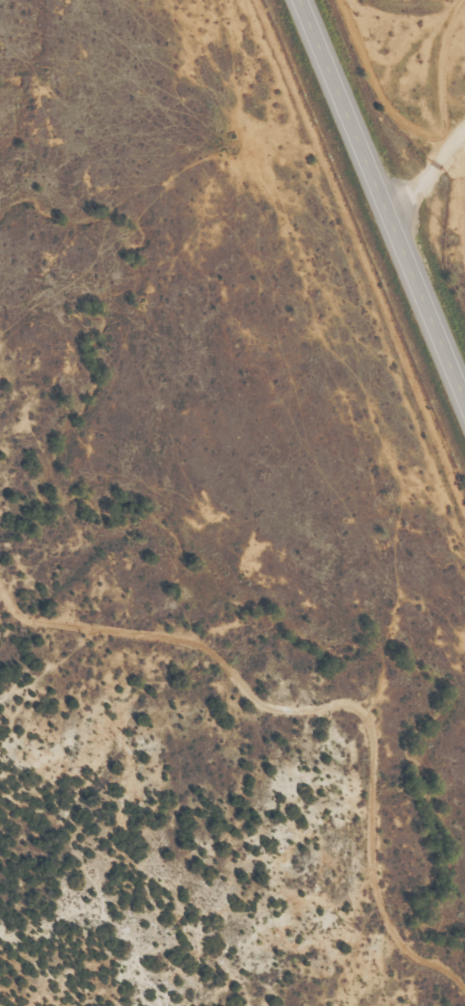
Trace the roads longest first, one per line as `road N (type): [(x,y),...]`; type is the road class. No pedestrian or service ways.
road 1 (track): [(253,0),(464,517)]
road 2 (primary): [(464,397),(301,0)]
road 3 (track): [(451,154),(384,92),(346,0)]
road 4 (track): [(463,0),(435,30),(451,154)]

